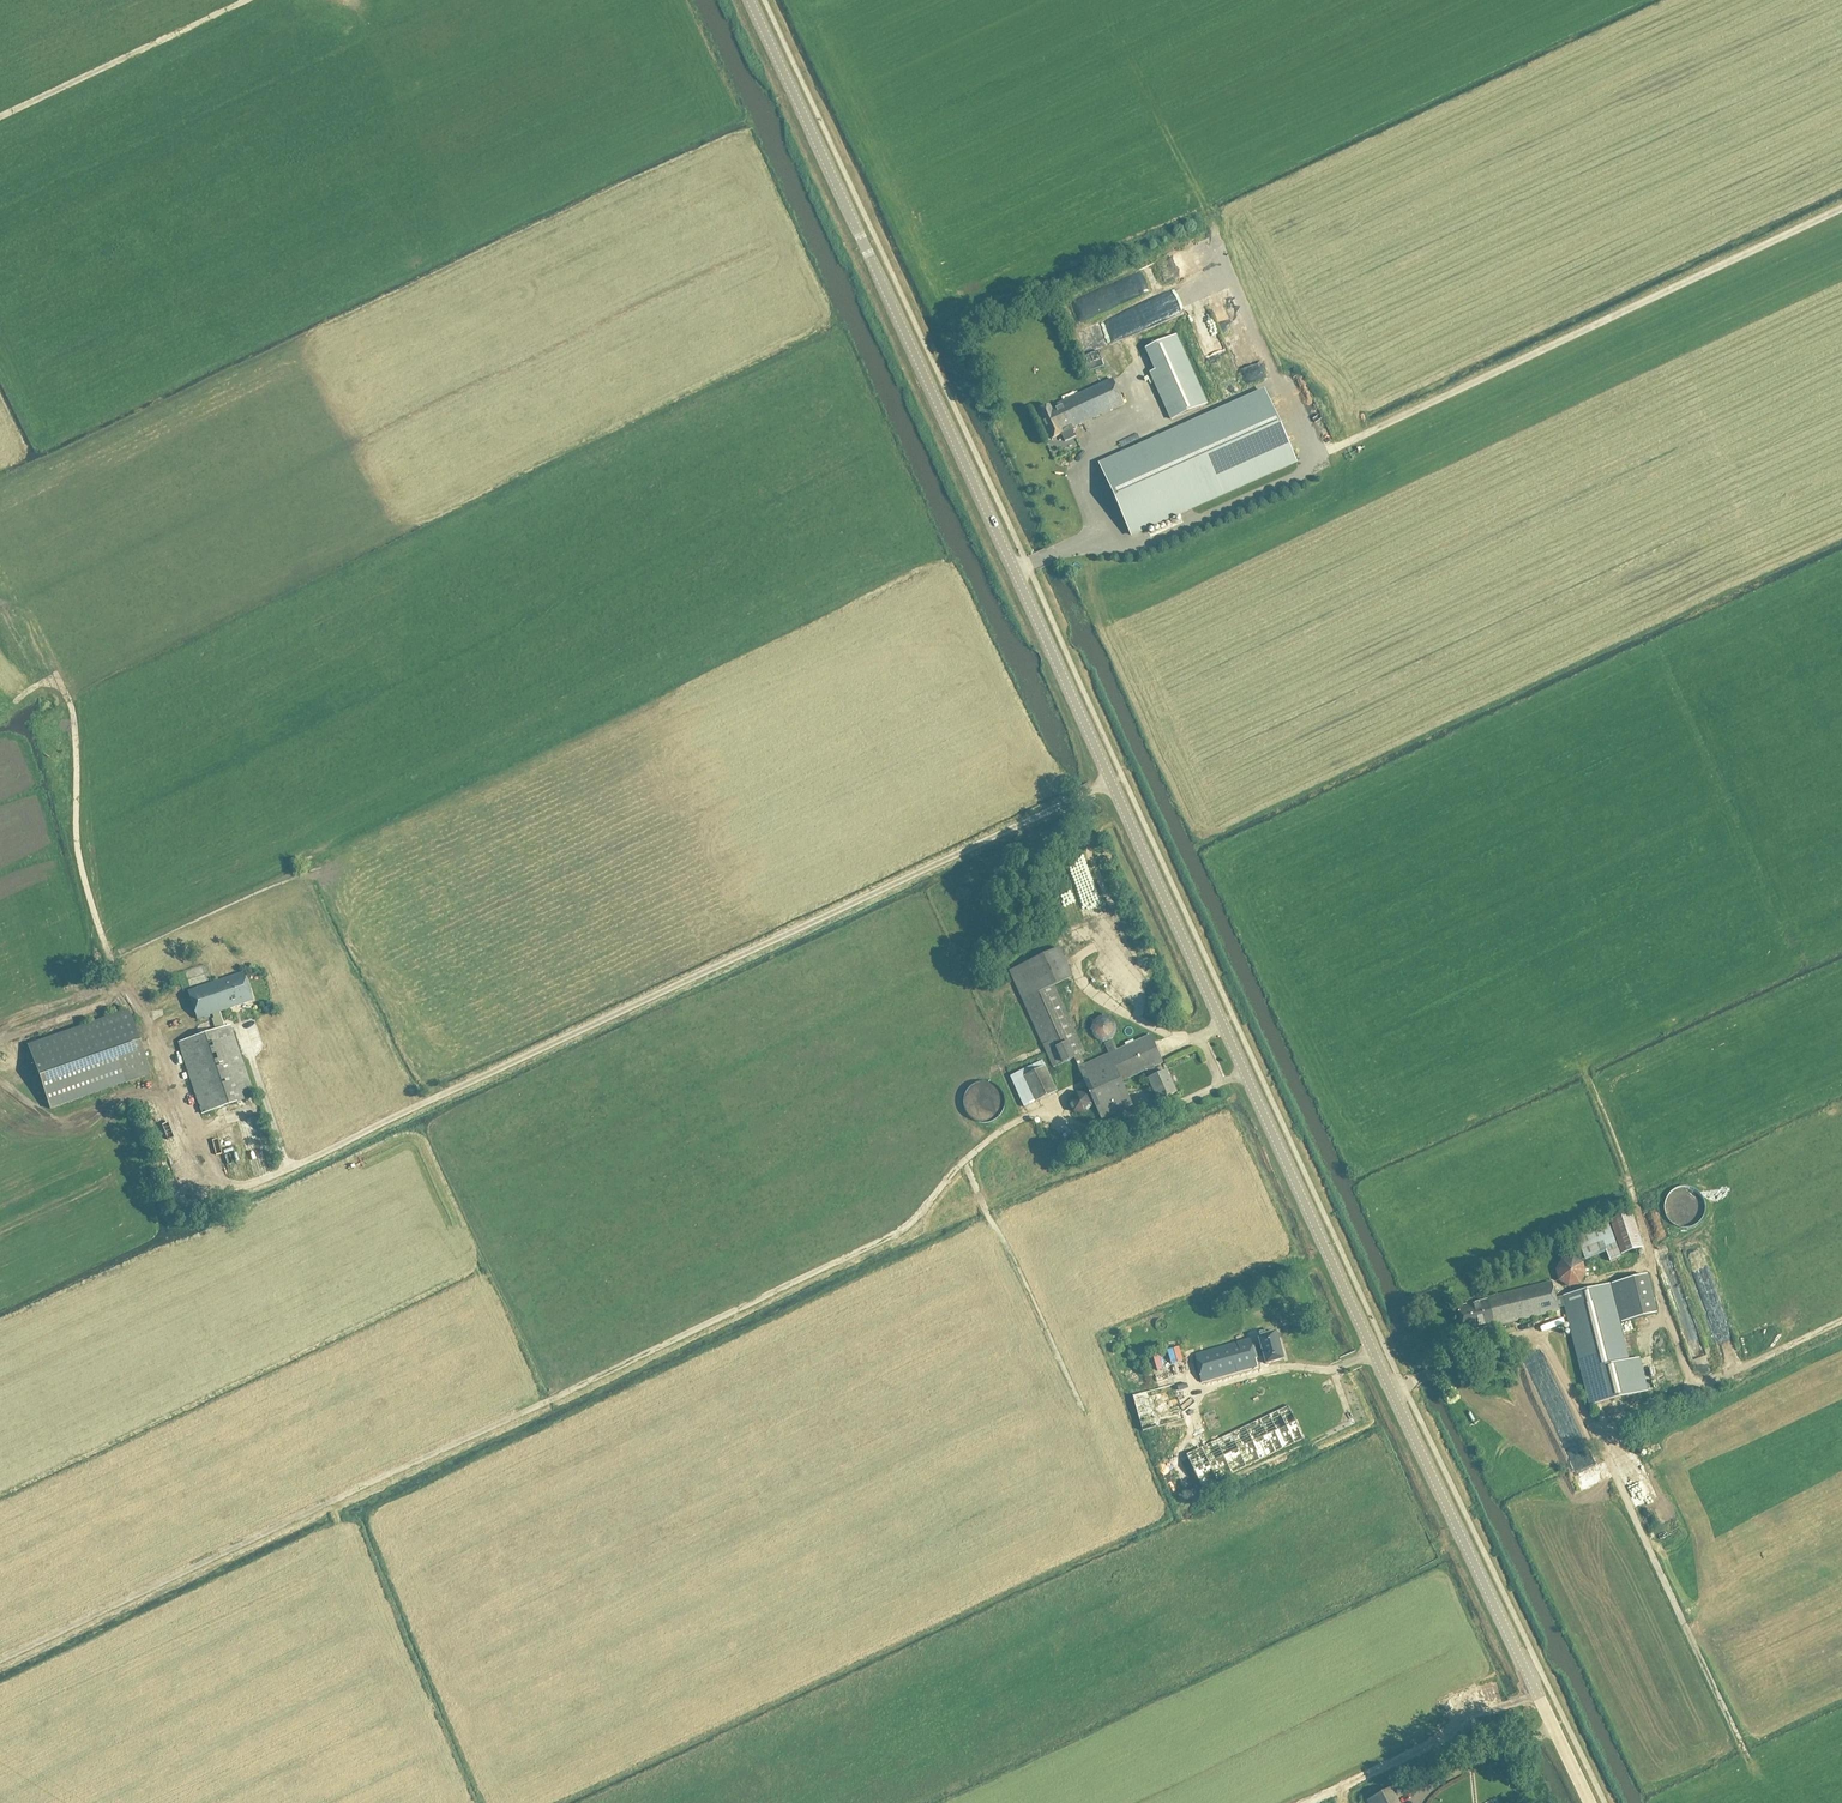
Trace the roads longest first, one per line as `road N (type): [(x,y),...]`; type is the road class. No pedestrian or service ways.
road 1 (tertiary): [(1589,1802),(750,0)]
road 2 (track): [(1841,206),(1314,455)]
road 3 (track): [(0,116),(244,0)]
road 4 (track): [(1536,1693),(1464,1718),(1449,1734),(1304,1802)]

